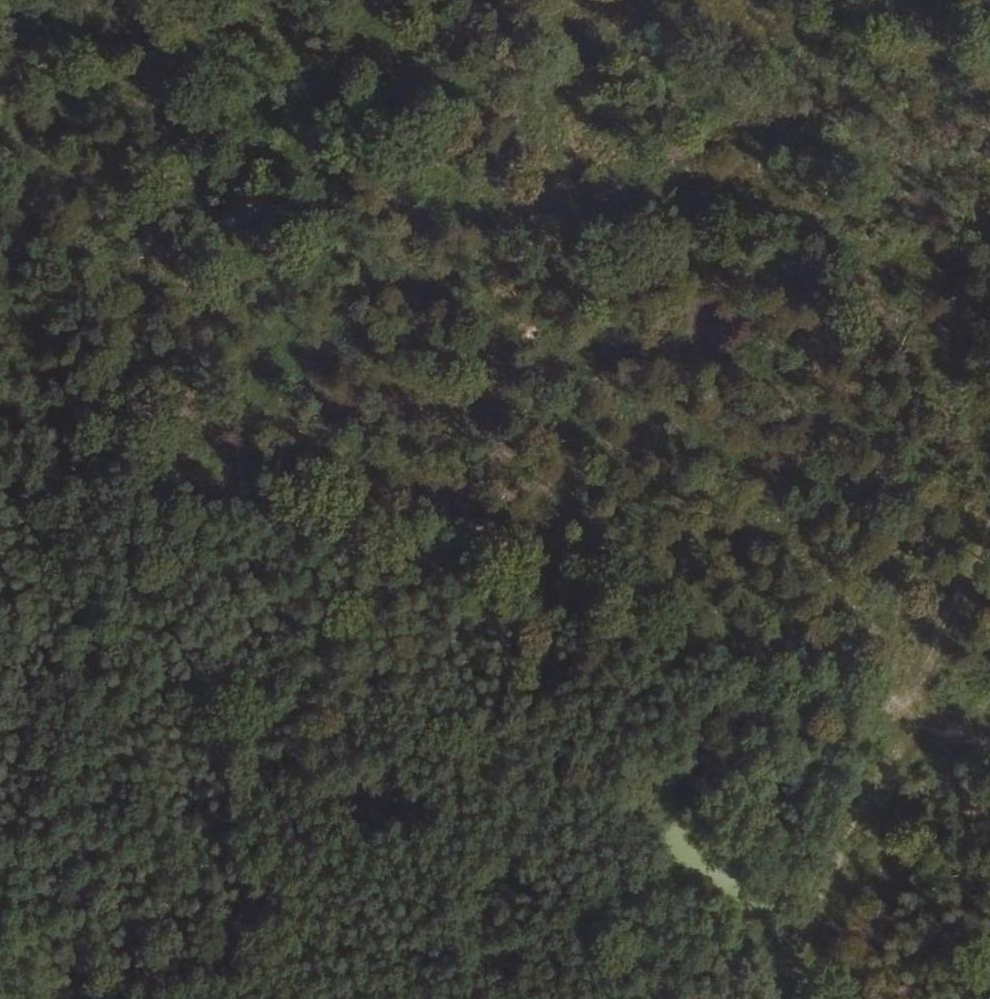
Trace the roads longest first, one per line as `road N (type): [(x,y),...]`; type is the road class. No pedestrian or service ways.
road 1 (track): [(989,508),(770,998)]

